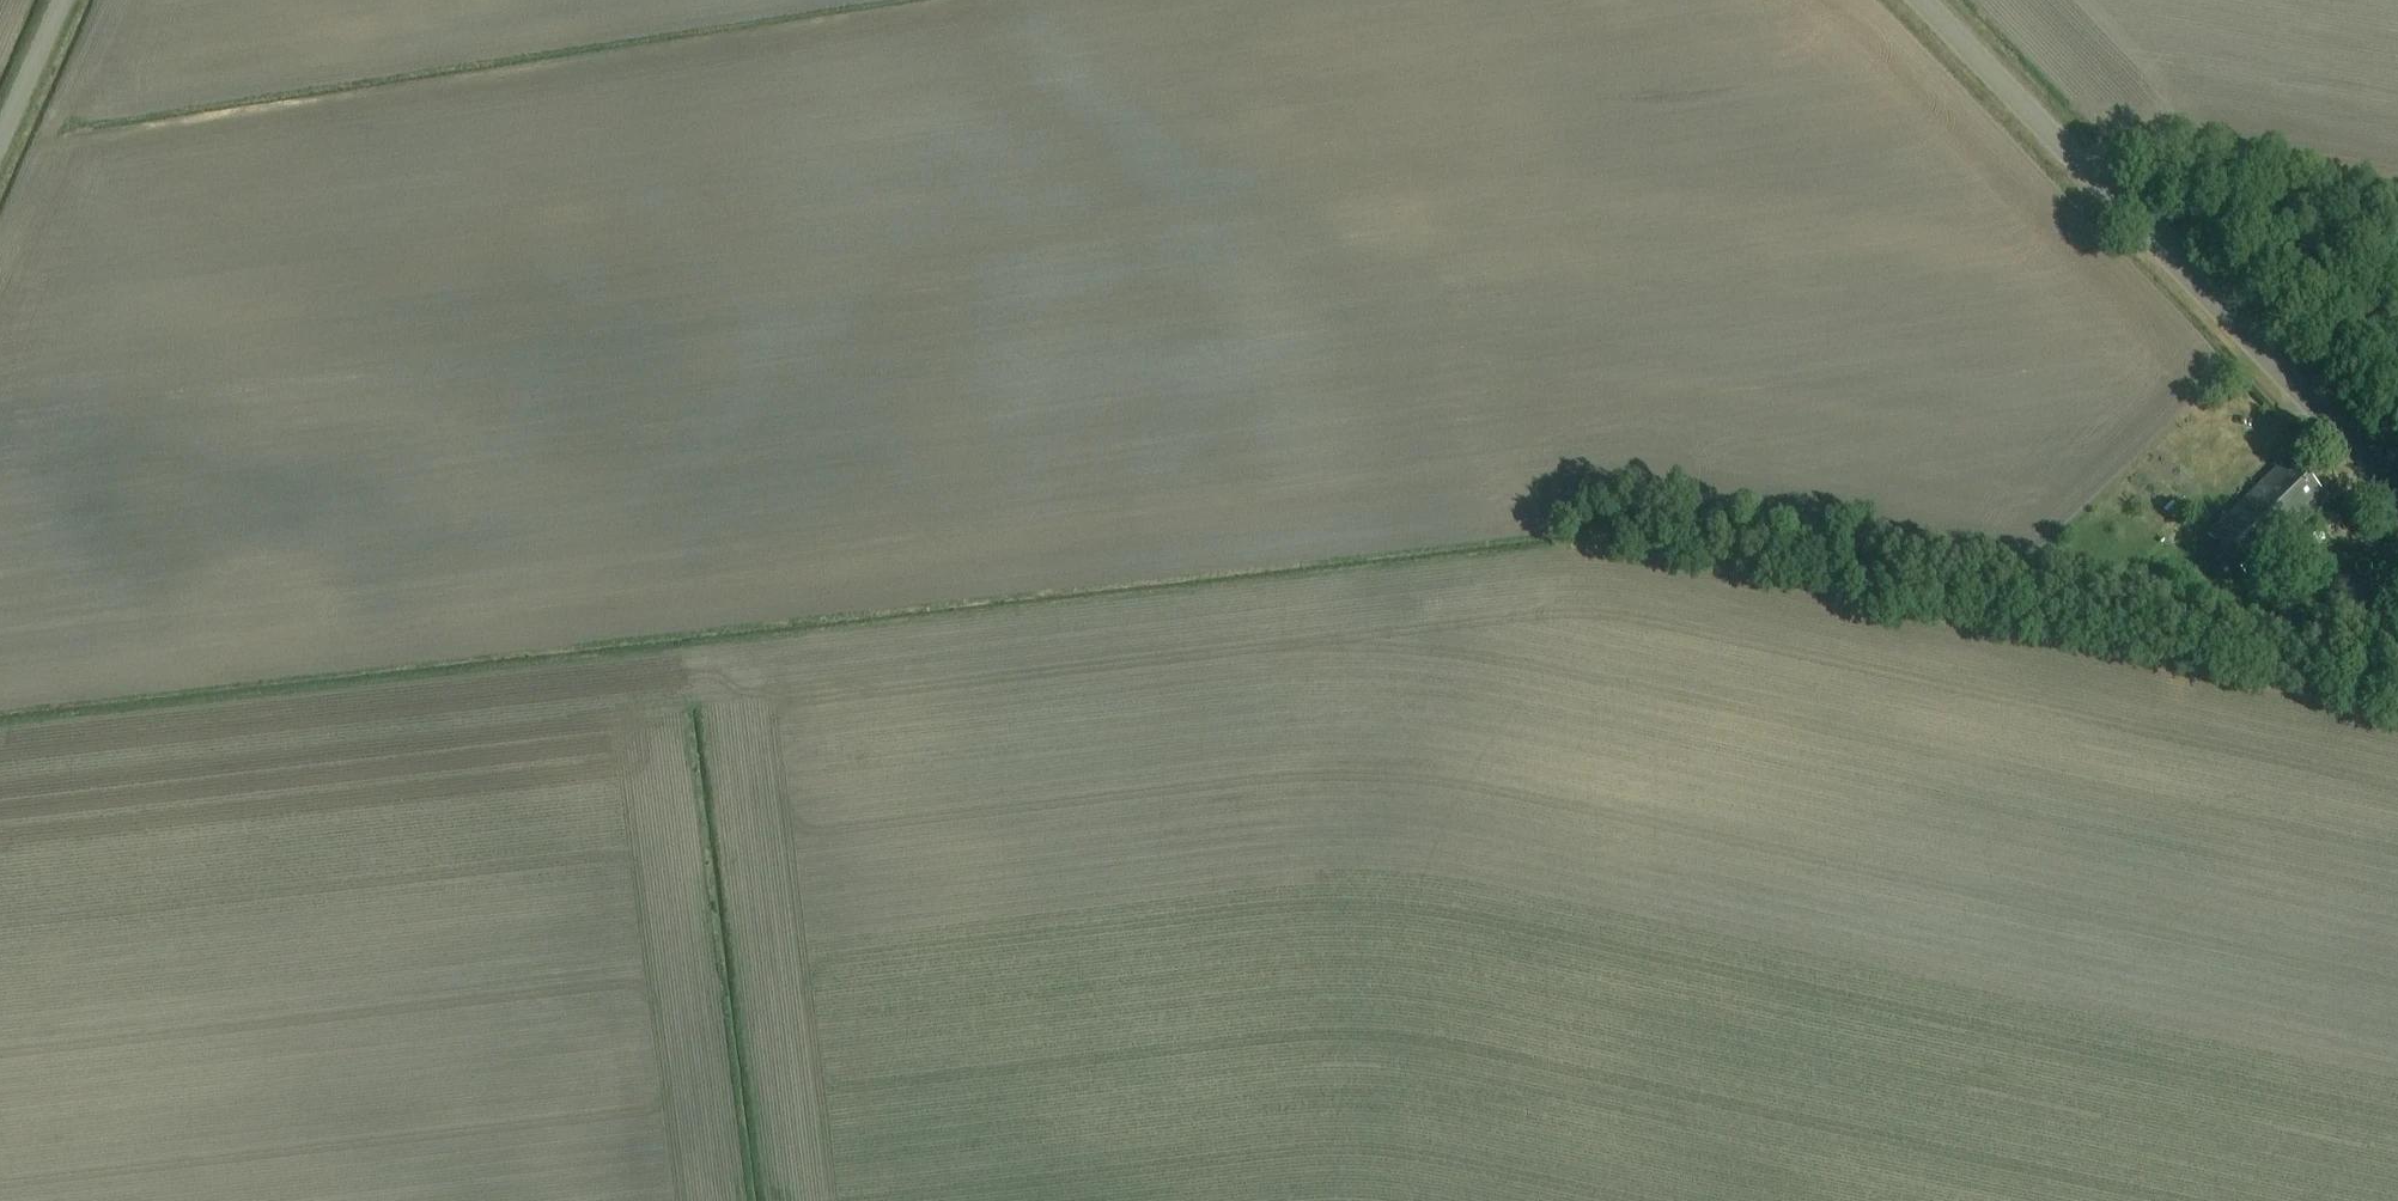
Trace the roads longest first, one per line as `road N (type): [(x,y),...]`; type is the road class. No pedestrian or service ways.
road 1 (unclassified): [(2397,485),(1922,0)]
road 2 (unclassified): [(65,0),(0,147)]

